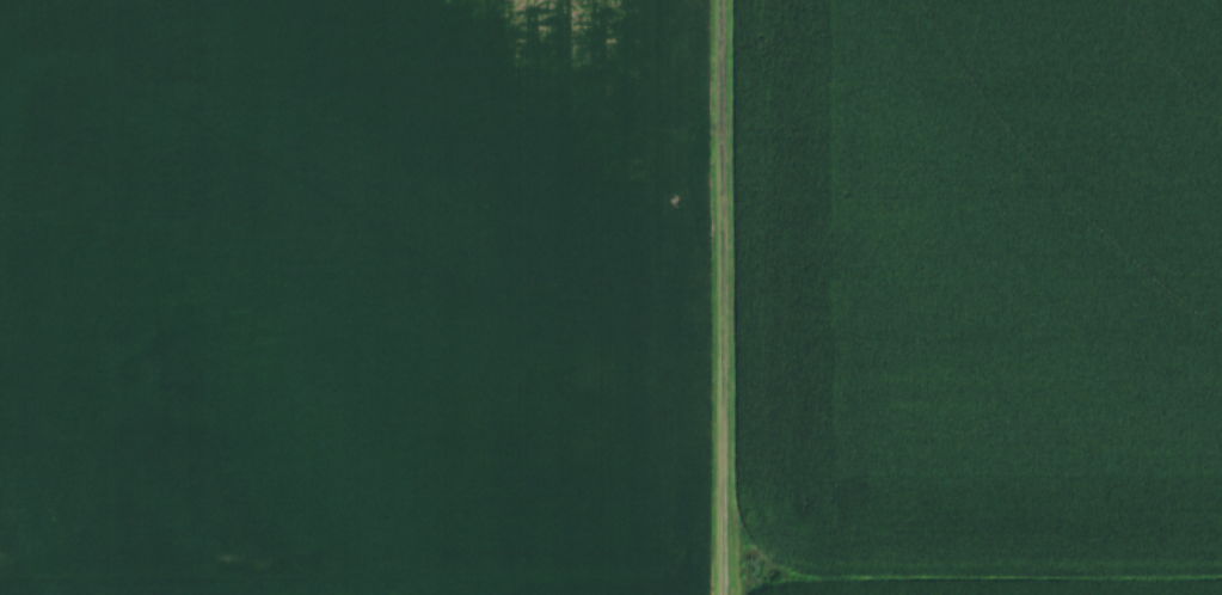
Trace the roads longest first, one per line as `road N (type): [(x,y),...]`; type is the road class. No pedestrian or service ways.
road 1 (residential): [(720,594),(720,0)]

